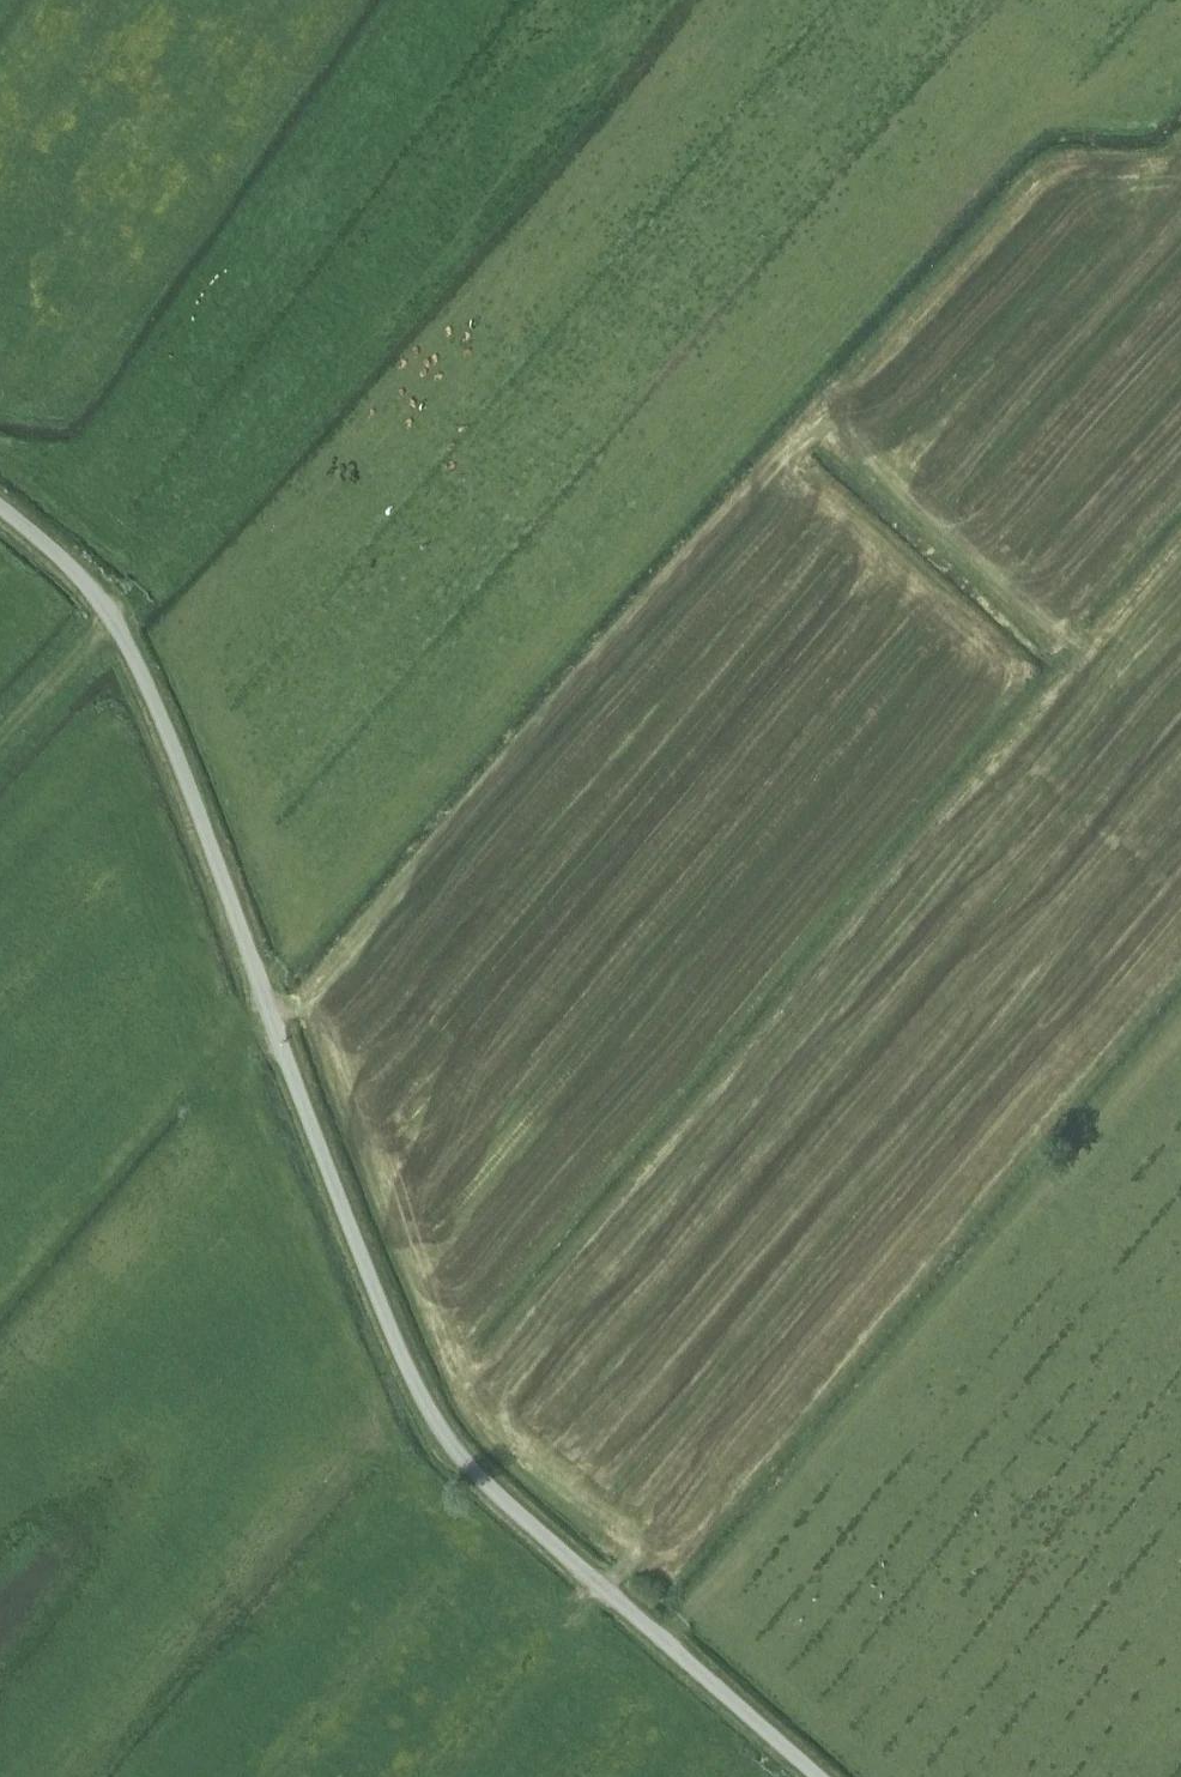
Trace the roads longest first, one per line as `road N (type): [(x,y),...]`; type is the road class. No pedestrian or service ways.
road 1 (unclassified): [(835,1776),(468,1460),(112,631),(0,477)]

